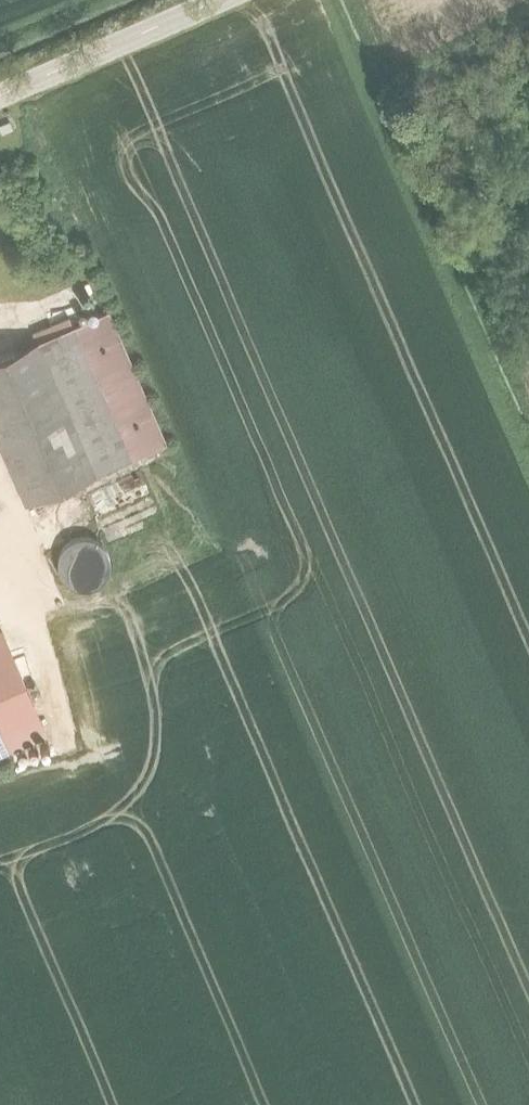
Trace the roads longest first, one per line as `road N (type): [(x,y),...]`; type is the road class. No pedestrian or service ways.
road 1 (tertiary): [(0,94),(215,0)]

